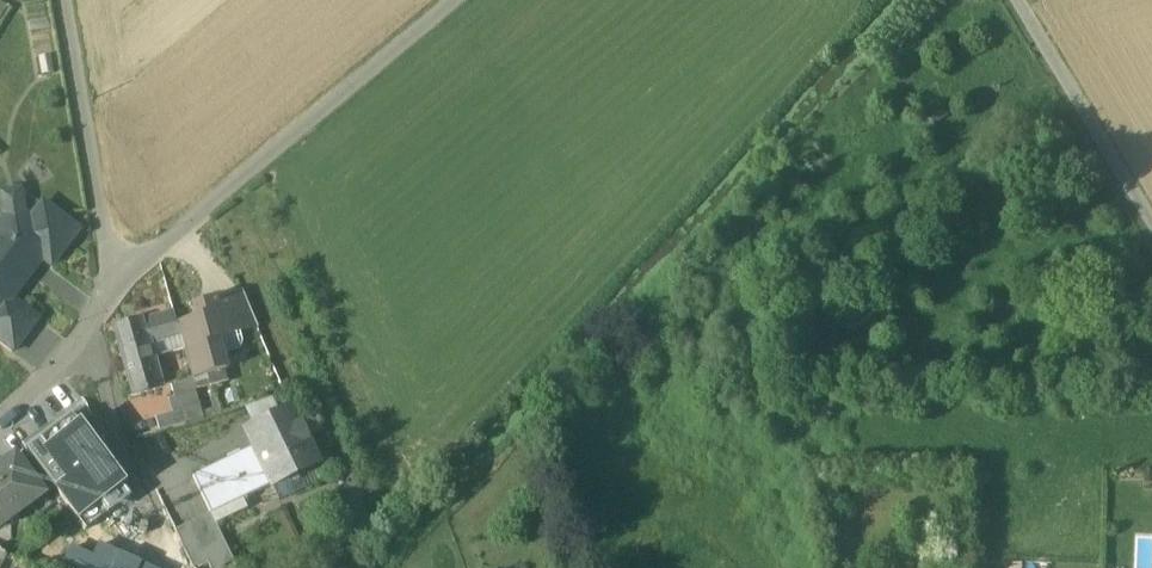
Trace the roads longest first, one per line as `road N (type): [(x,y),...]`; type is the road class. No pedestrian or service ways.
road 1 (residential): [(121,285),(458,0)]
road 2 (residential): [(121,285),(108,255),(65,0)]
road 3 (residential): [(1151,220),(1018,0)]
road 4 (residential): [(0,422),(64,366),(121,285)]

